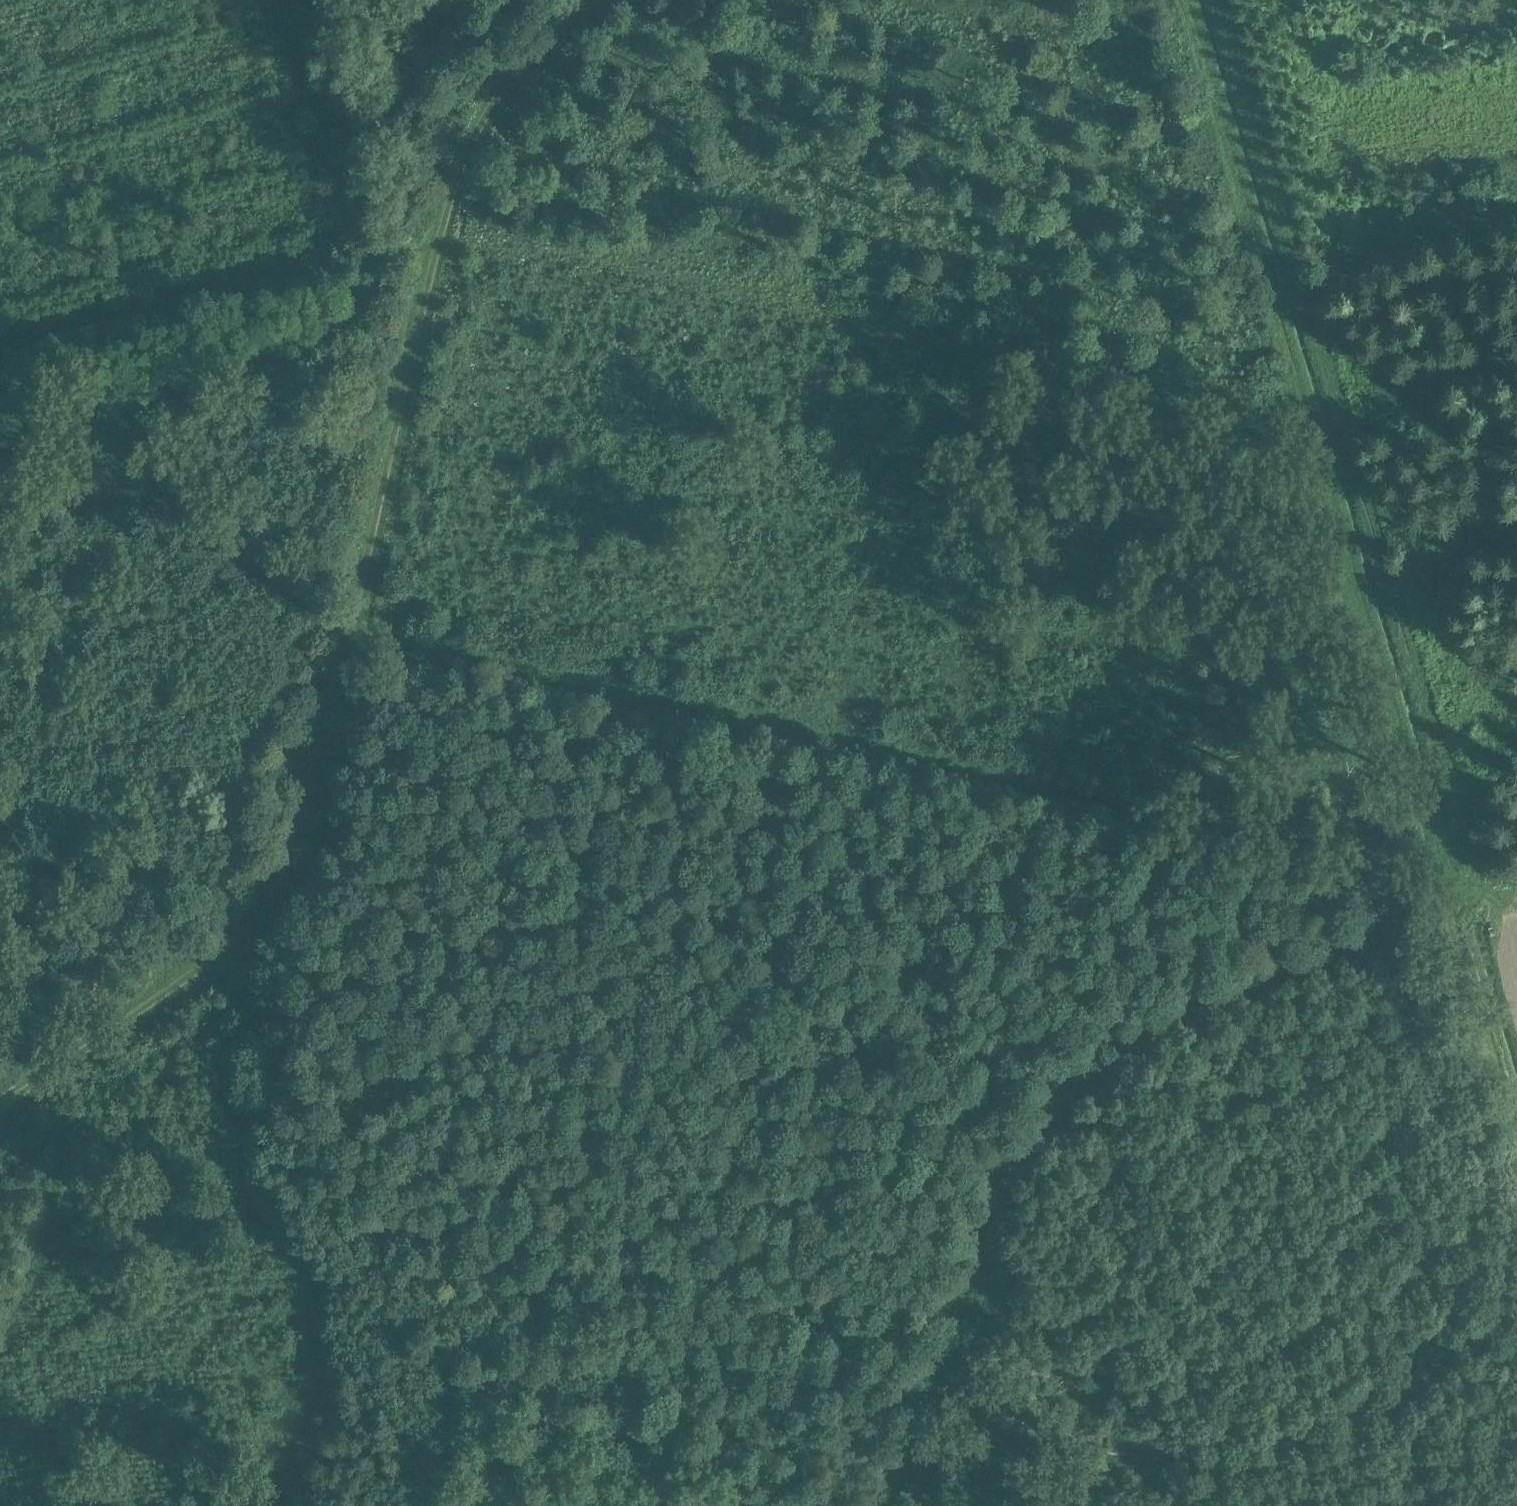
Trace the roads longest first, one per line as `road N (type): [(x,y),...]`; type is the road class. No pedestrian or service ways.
road 1 (track): [(0,1105),(212,957),(292,874),(460,173),(505,85),(590,0)]
road 2 (track): [(350,619),(1454,866)]
road 3 (track): [(896,1505),(907,1465),(406,1282),(321,1210),(265,1088),(292,874)]

